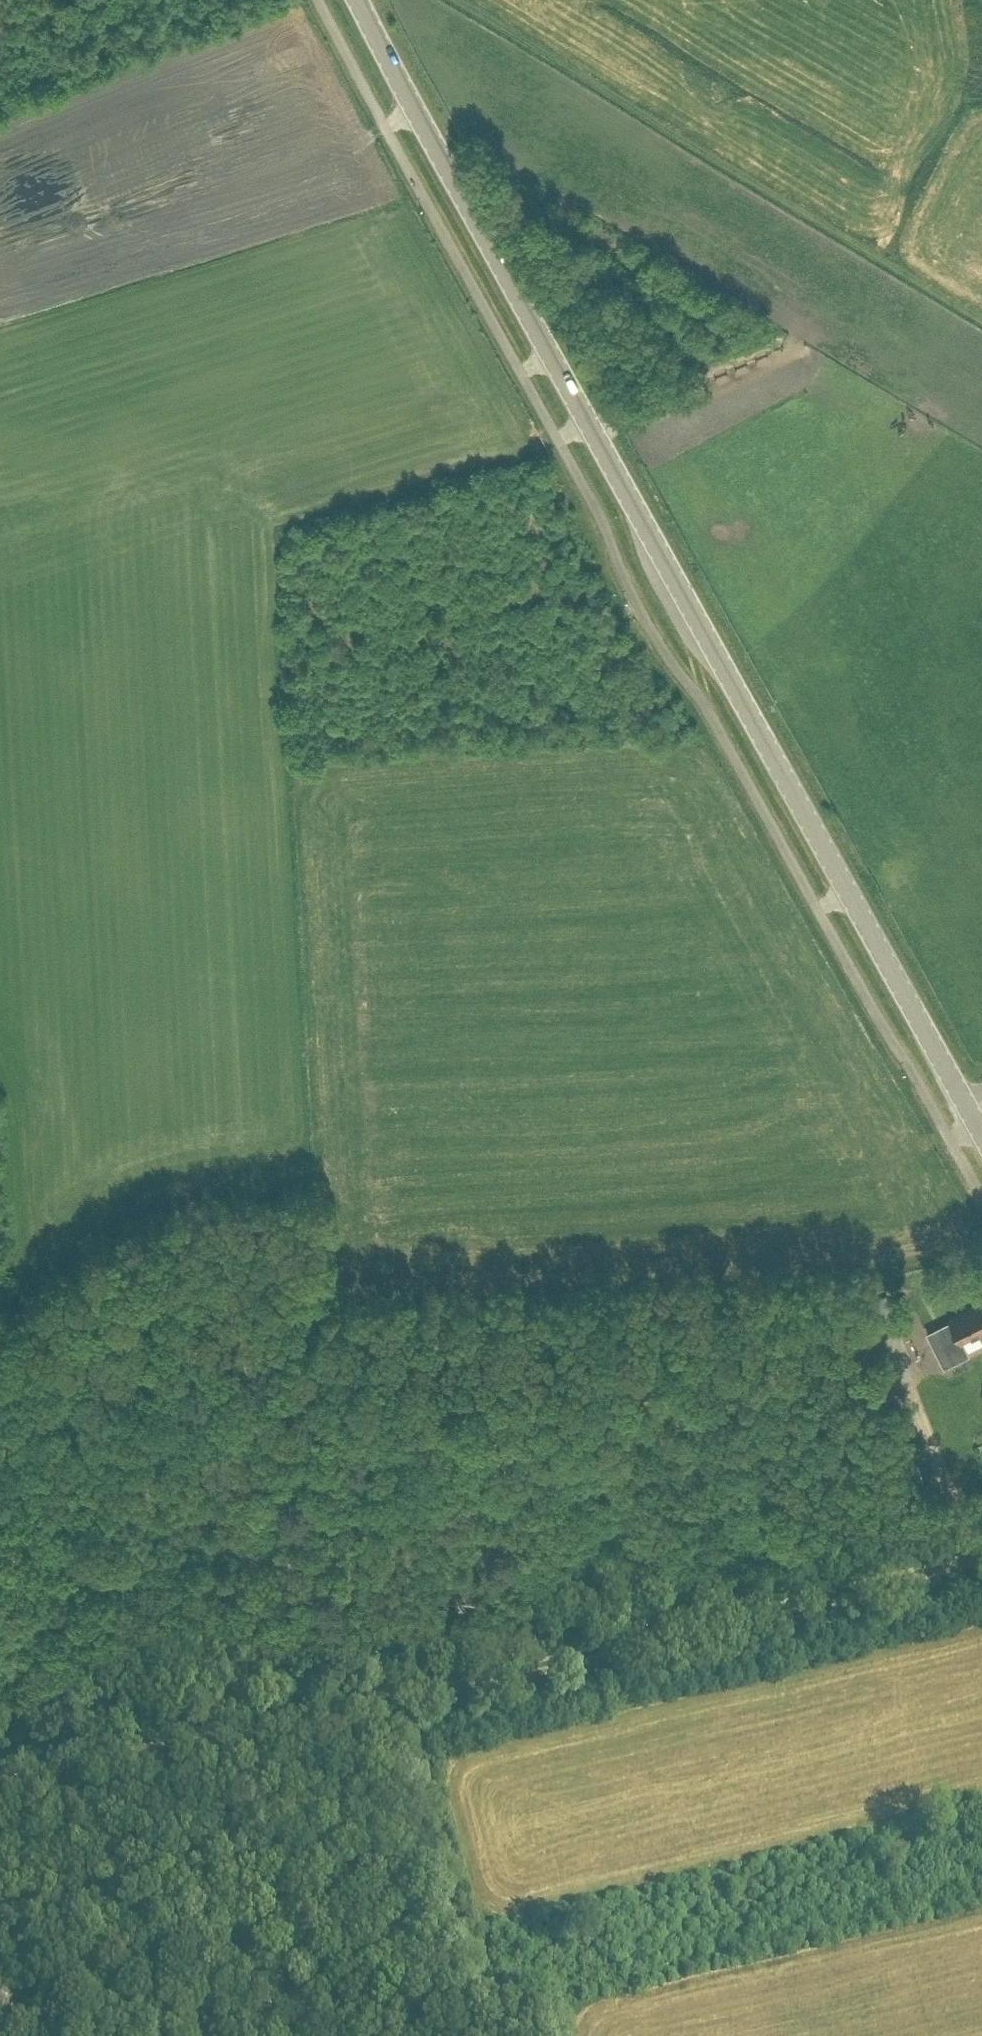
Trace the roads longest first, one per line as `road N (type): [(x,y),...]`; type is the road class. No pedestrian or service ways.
road 1 (secondary): [(980,1121),(361,0)]
road 2 (track): [(981,1564),(388,1710),(0,1788)]
road 3 (track): [(431,0),(981,323)]

